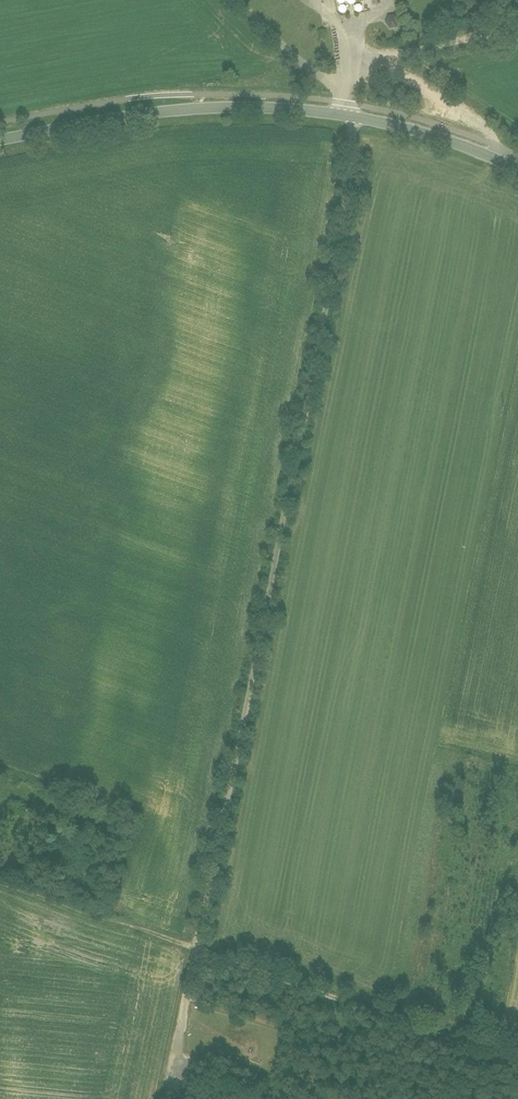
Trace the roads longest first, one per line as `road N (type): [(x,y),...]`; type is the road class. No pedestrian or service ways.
road 1 (unclassified): [(361,121),(198,949)]
road 2 (tertiary): [(0,144),(222,111),(342,117)]
road 3 (track): [(517,1060),(198,949)]
road 4 (track): [(0,880),(198,949)]
road 5 (track): [(517,26),(348,63)]
road 6 (track): [(384,56),(480,121),(500,165)]
road 7 (tertiary): [(361,121),(517,172)]
road 8 (residential): [(342,117),(336,90),(237,0)]
road 9 (track): [(198,949),(166,1098)]

